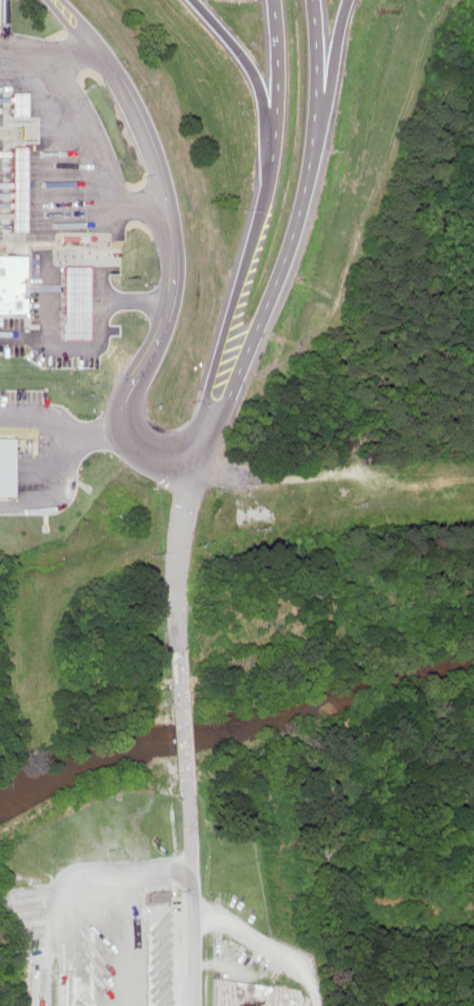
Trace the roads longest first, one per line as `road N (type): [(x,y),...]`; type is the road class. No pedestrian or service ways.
road 1 (residential): [(136,369),(168,293),(163,203),(123,90),(55,0)]
road 2 (tertiary): [(263,194),(193,463)]
road 3 (tertiary): [(193,1005),(188,795)]
road 4 (tertiary): [(270,0),(273,114),(263,194)]
road 5 (tertiary): [(193,463),(270,291)]
road 6 (tertiary): [(177,647),(193,463)]
road 7 (tertiary): [(270,291),(311,125)]
road 8 (motorway): [(190,0),(250,70),(272,136)]
road 9 (tertiary): [(188,795),(177,647)]
road 10 (motorway): [(311,125),(341,0)]
road 11 (tertiary): [(311,125),(309,0)]

